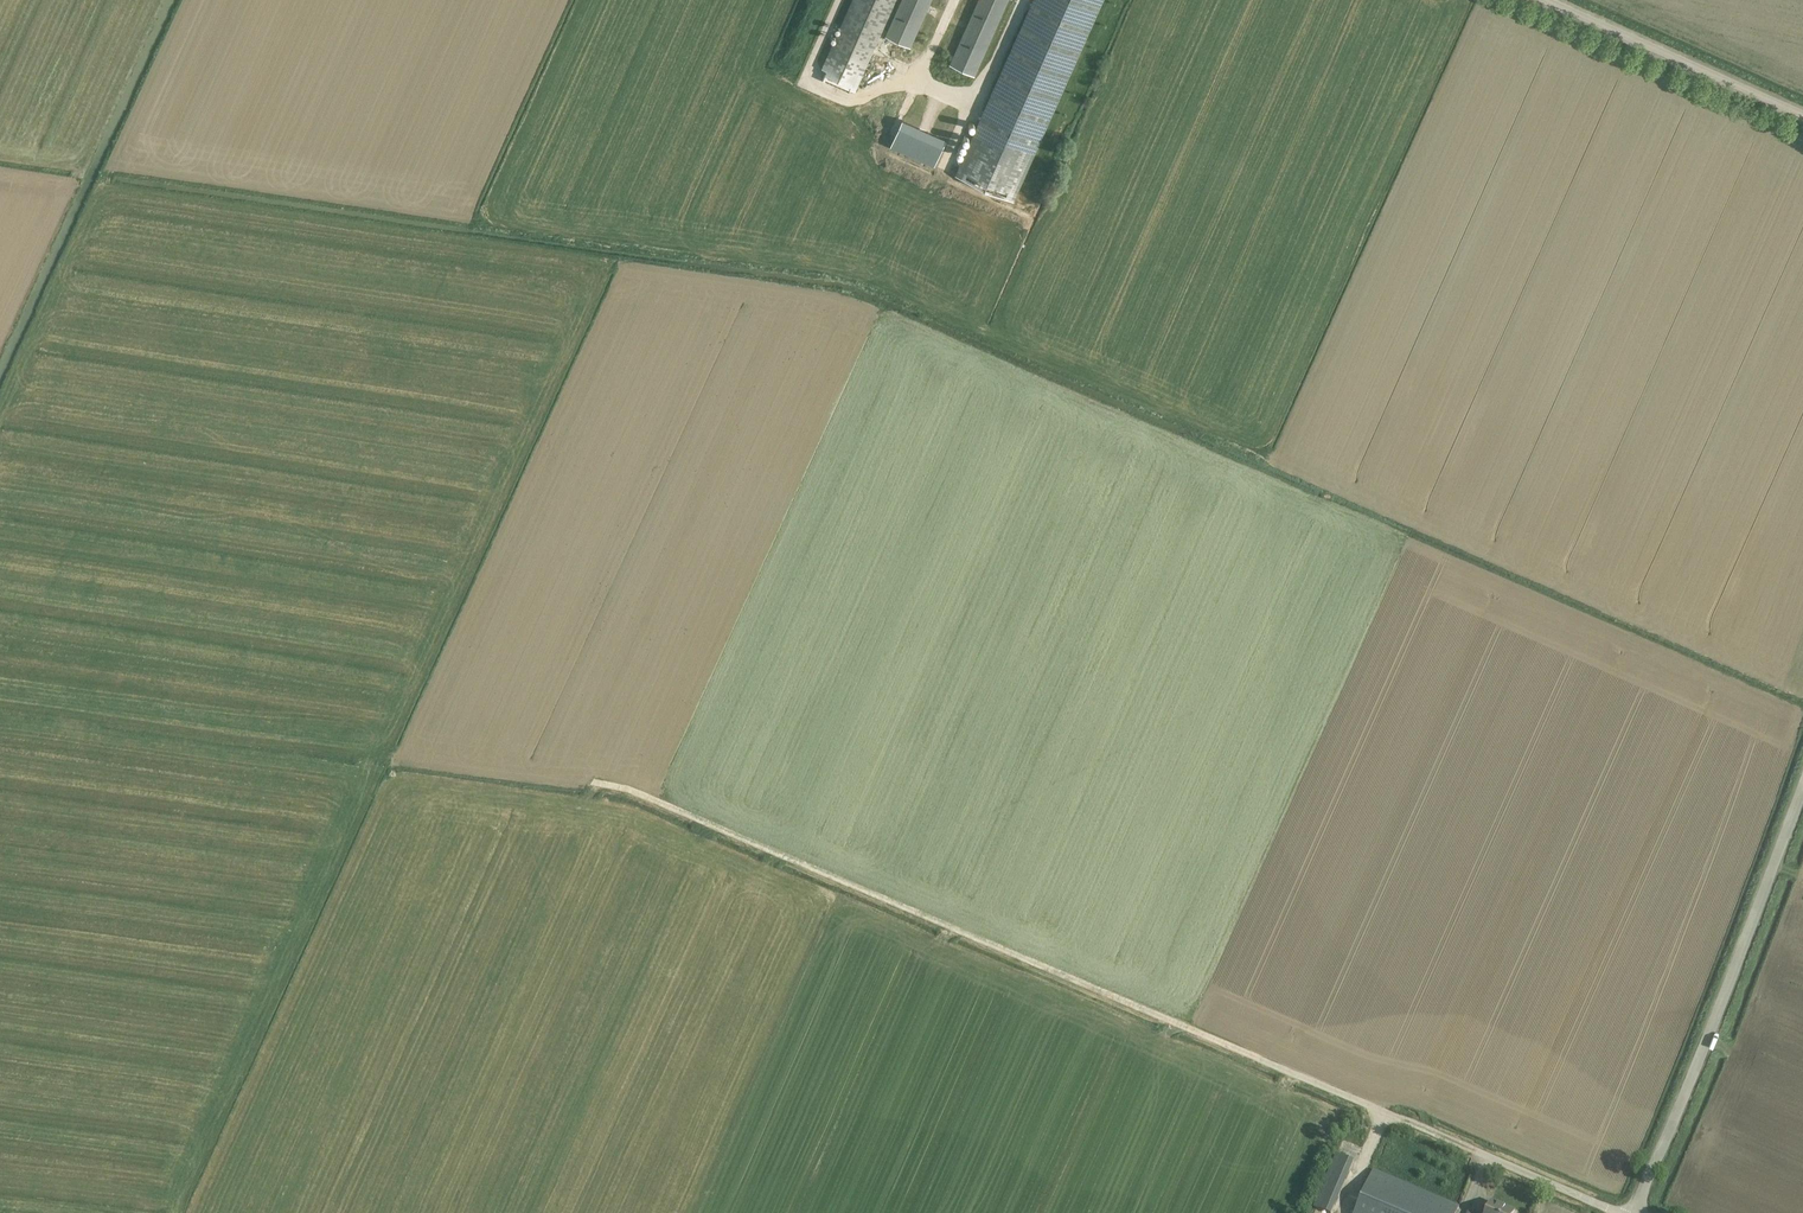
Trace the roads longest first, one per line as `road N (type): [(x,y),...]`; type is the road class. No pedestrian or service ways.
road 1 (track): [(1403,1120),(730,831),(591,783)]
road 2 (unclassified): [(1632,1212),(1802,785)]
road 3 (unclassified): [(1802,118),(1533,0)]
road 4 (unclassified): [(1623,1212),(1403,1120)]

